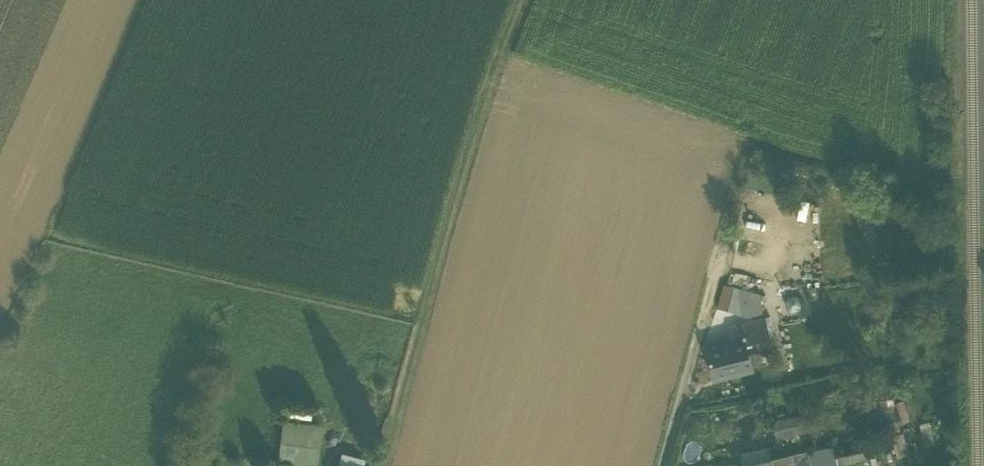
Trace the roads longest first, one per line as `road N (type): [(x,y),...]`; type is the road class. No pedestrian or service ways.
road 1 (track): [(382,465),(494,74),(523,0)]
road 2 (unclassified): [(661,465),(698,338)]

